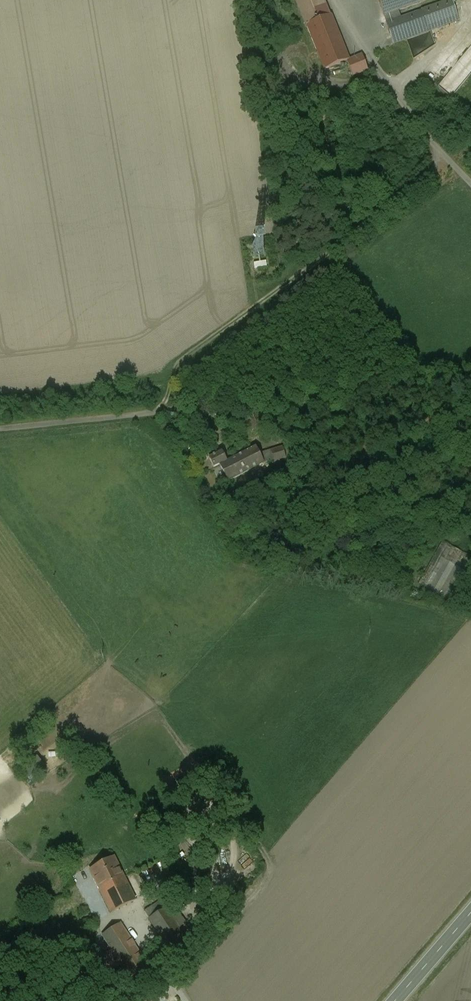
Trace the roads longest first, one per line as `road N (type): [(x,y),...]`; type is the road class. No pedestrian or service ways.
road 1 (unclassified): [(0,429),(163,407),(178,364),(403,197),(438,149)]

